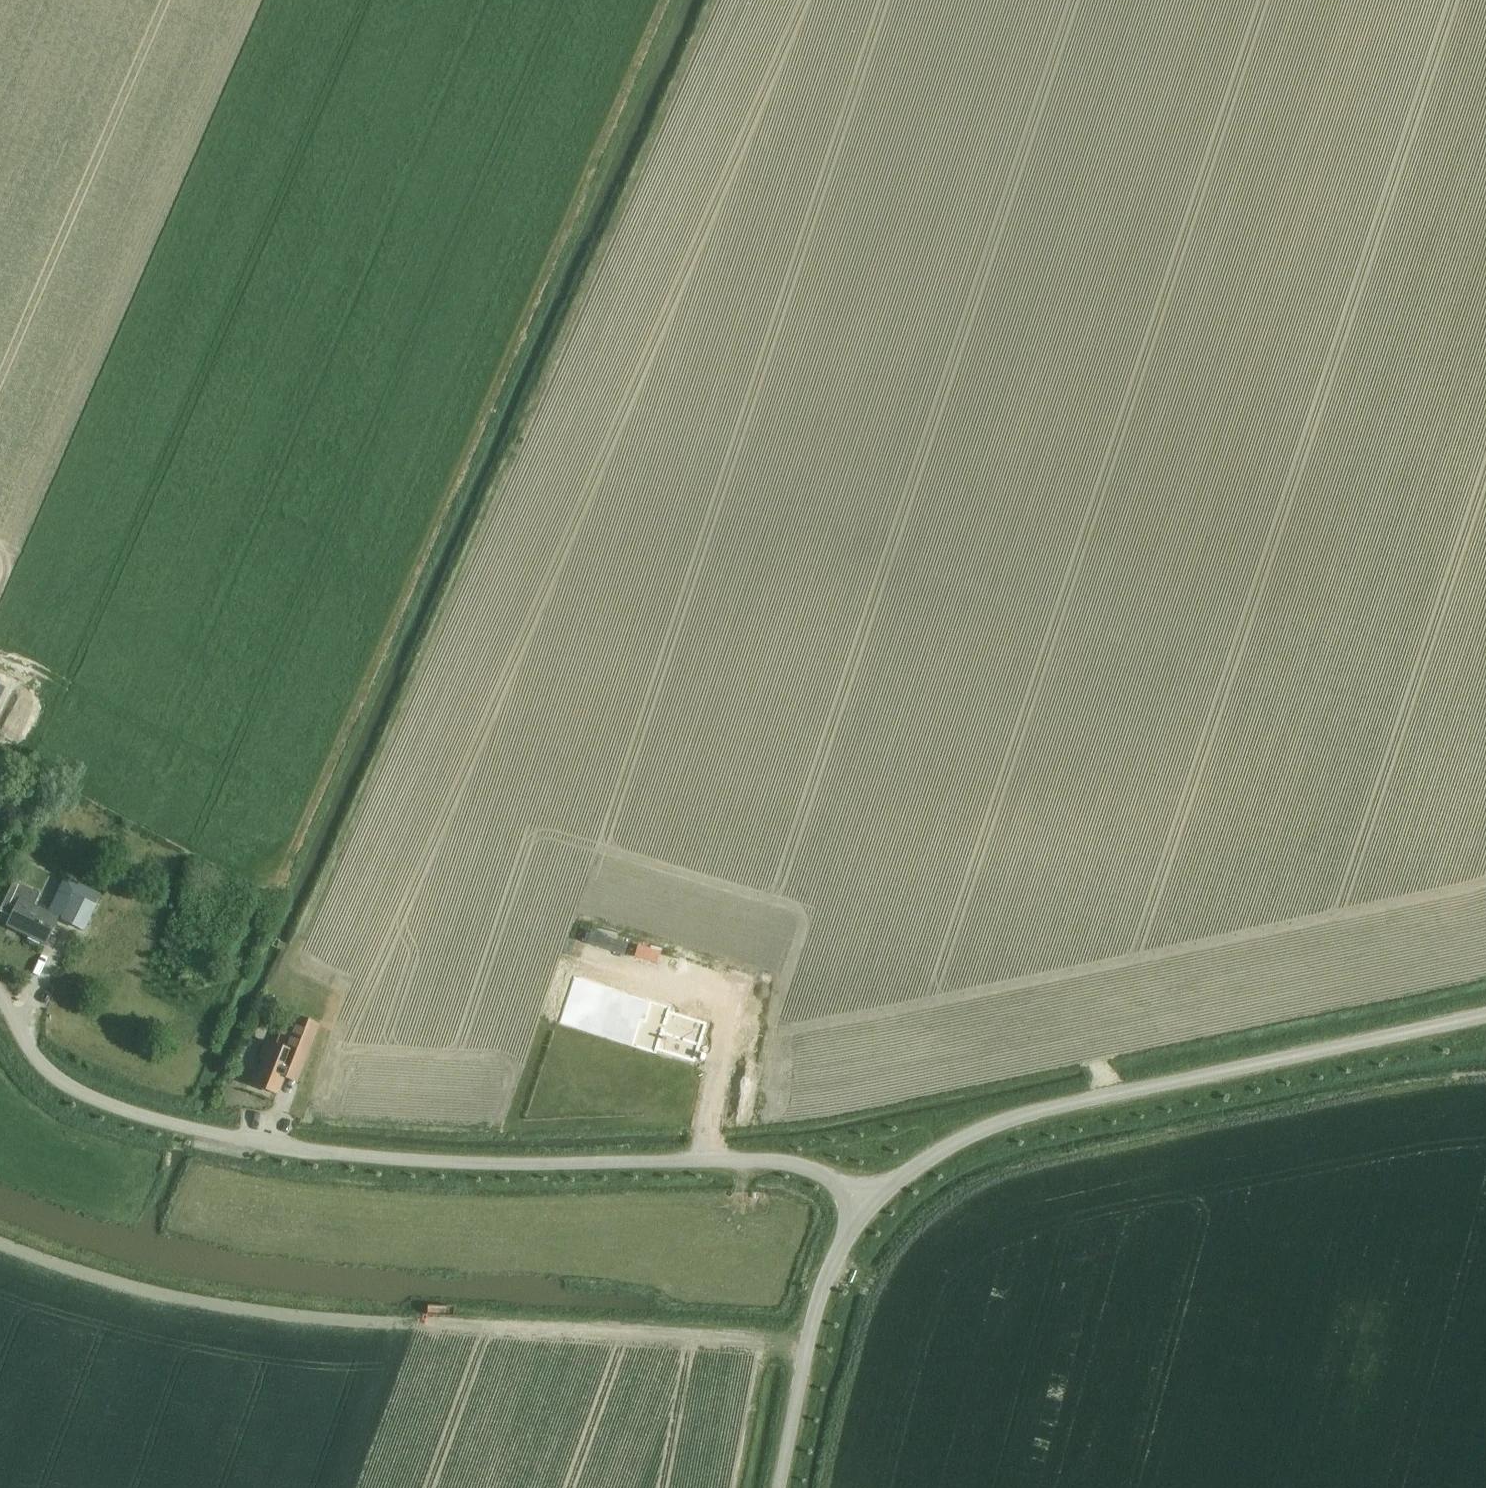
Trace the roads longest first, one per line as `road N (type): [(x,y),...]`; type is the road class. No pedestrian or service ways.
road 1 (unclassified): [(0,994),(35,1058),(86,1097),(214,1134),(342,1154),(515,1163),(766,1158),(824,1175),(862,1202)]
road 2 (unclassified): [(862,1202),(968,1134),(1049,1106),(1485,1015)]
road 3 (unclassified): [(781,1487),(807,1327),(862,1202)]

